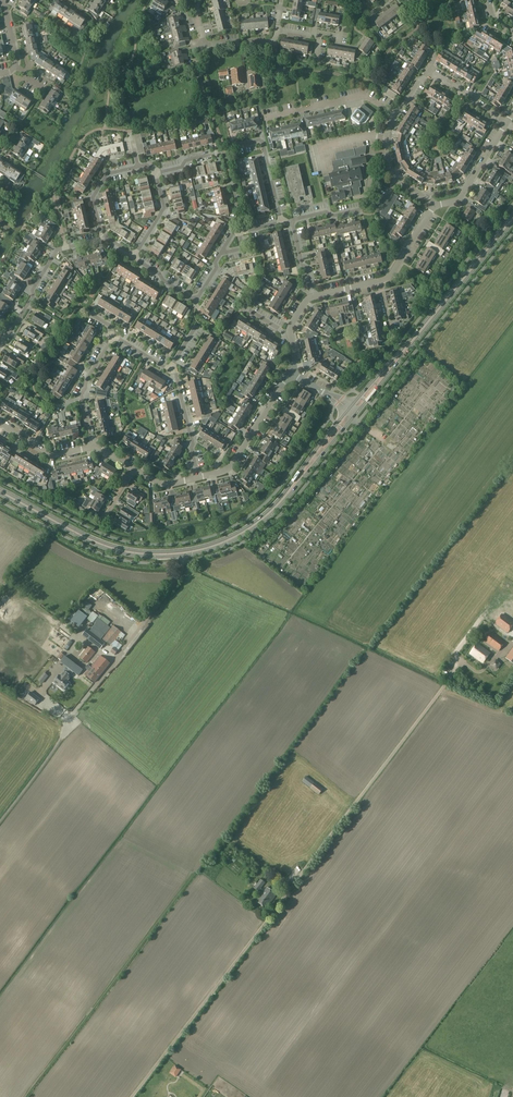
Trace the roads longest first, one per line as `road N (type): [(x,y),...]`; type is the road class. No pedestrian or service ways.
road 1 (track): [(442,689),(132,1096)]
road 2 (secondary): [(0,494),(113,551),(203,551),(269,517),(355,414)]
road 3 (secondary): [(346,413),(272,507),(240,531),(191,550),(102,542),(0,489)]
road 4 (secondary): [(512,214),(352,405)]
road 5 (secondary): [(355,414),(512,221)]
road 6 (residential): [(134,255),(192,298),(229,240),(245,231)]
road 7 (residential): [(3,337),(57,250),(105,238)]
road 8 (residential): [(199,478),(231,465),(290,373)]
road 9 (residential): [(270,118),(363,95),(395,114)]
road 10 (residential): [(93,446),(81,395),(113,335)]

